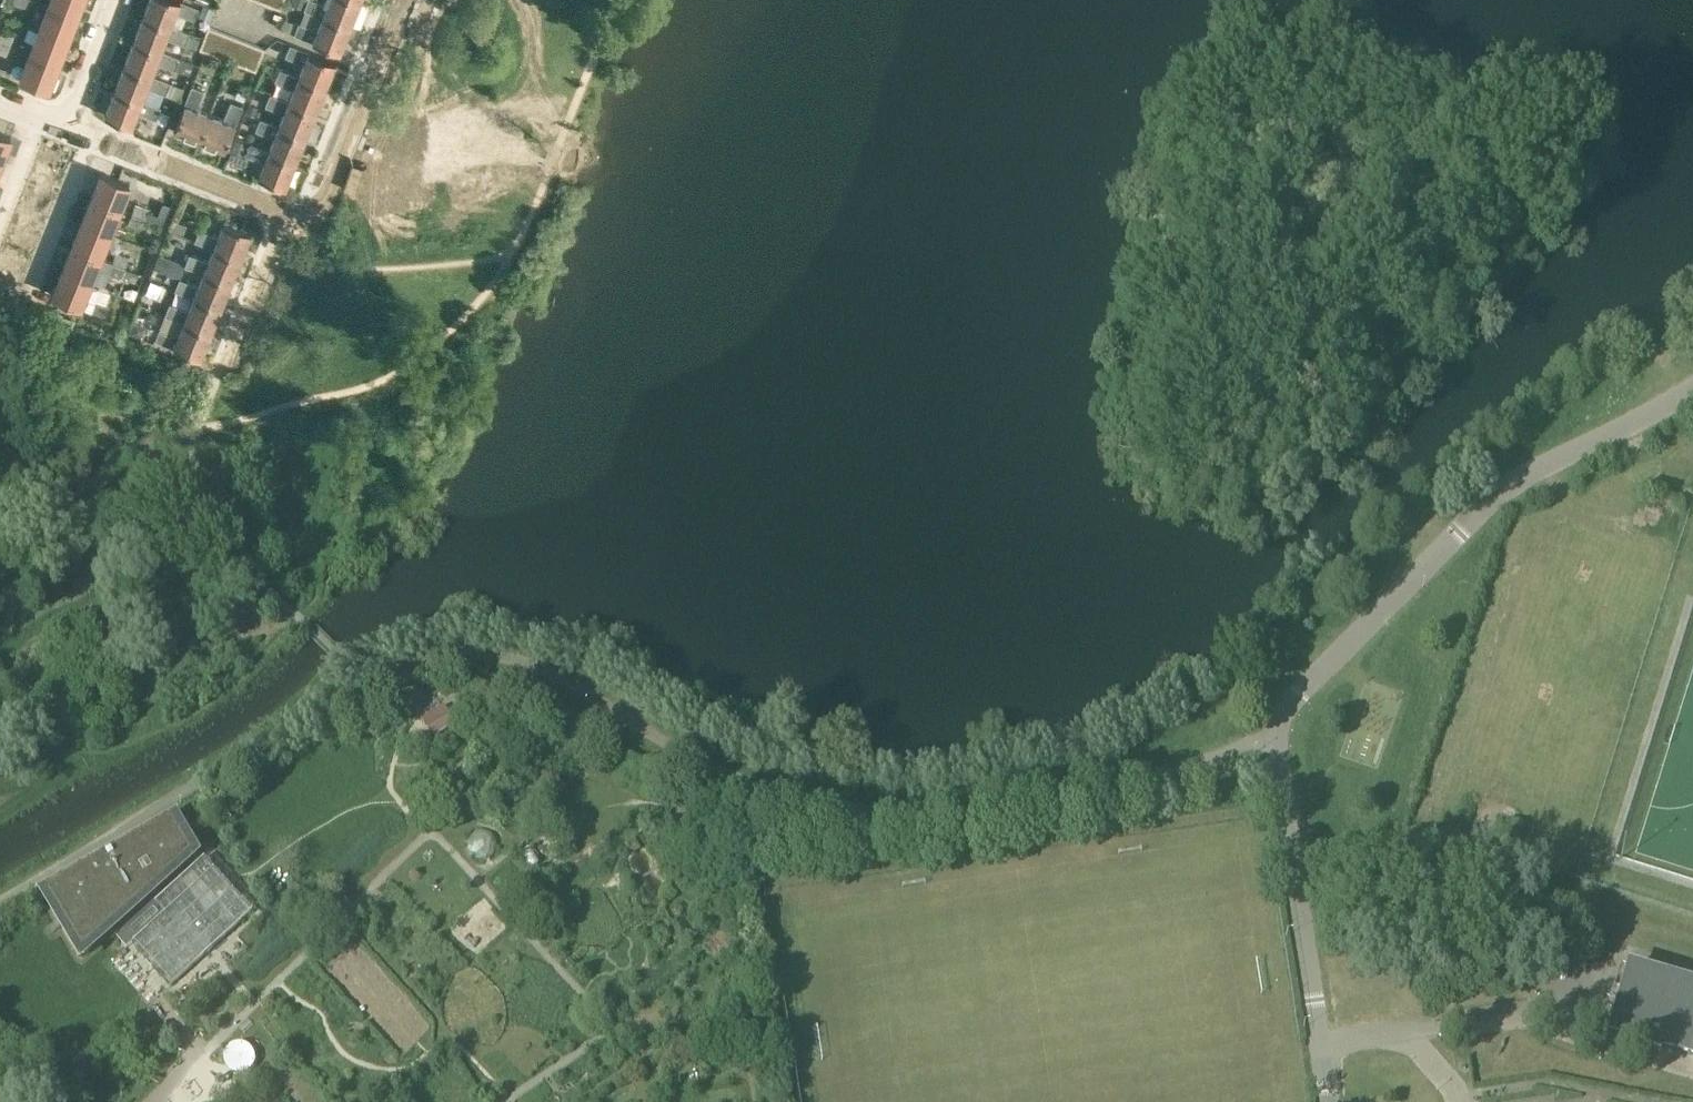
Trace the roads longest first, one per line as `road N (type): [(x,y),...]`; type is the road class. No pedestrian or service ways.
road 1 (residential): [(287,219),(306,218),(400,0)]
road 2 (unclassified): [(1321,1047),(1543,1015)]
road 3 (residential): [(287,219),(94,137)]
road 4 (residential): [(287,219),(226,376)]
road 5 (residential): [(94,137),(30,288)]
road 6 (residential): [(67,126),(114,0)]

